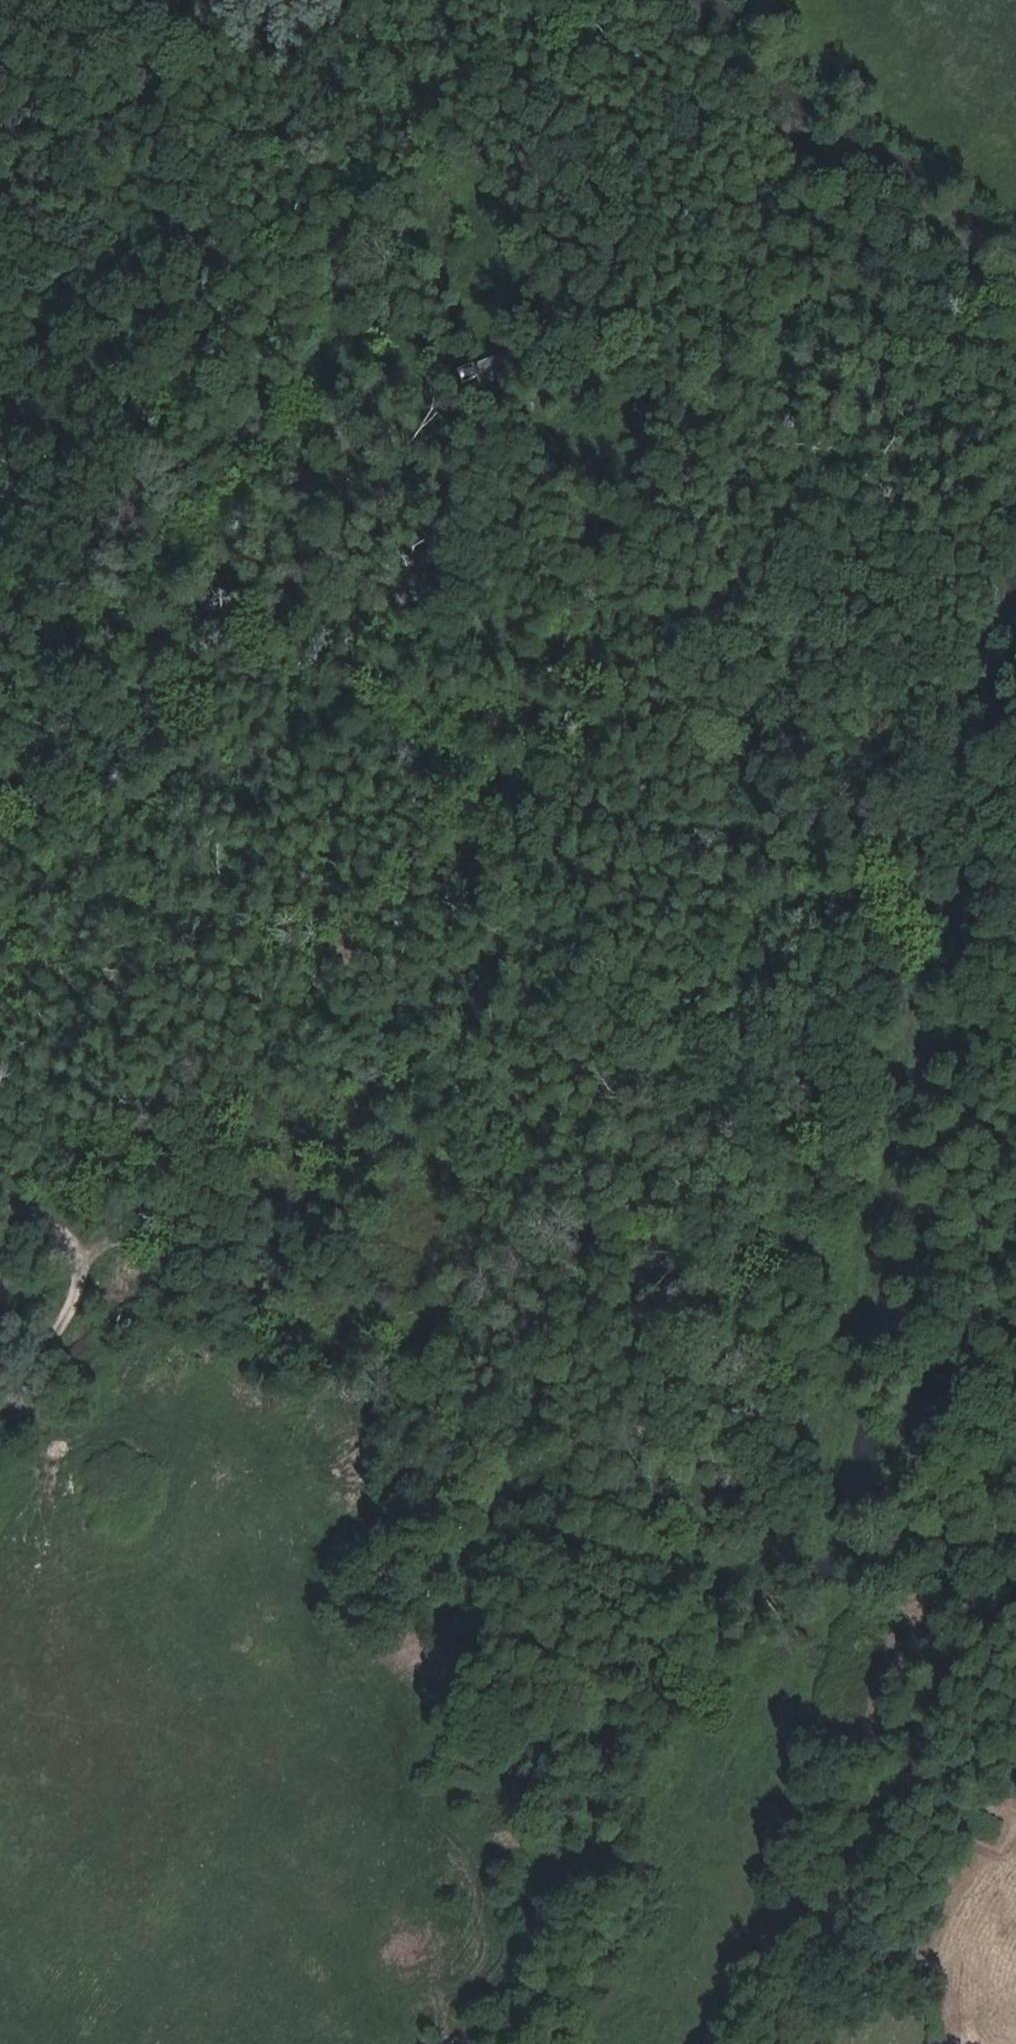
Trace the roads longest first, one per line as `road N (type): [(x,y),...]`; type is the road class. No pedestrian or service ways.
road 1 (track): [(0,441),(205,0)]
road 2 (track): [(0,1418),(110,1234),(0,1179)]

